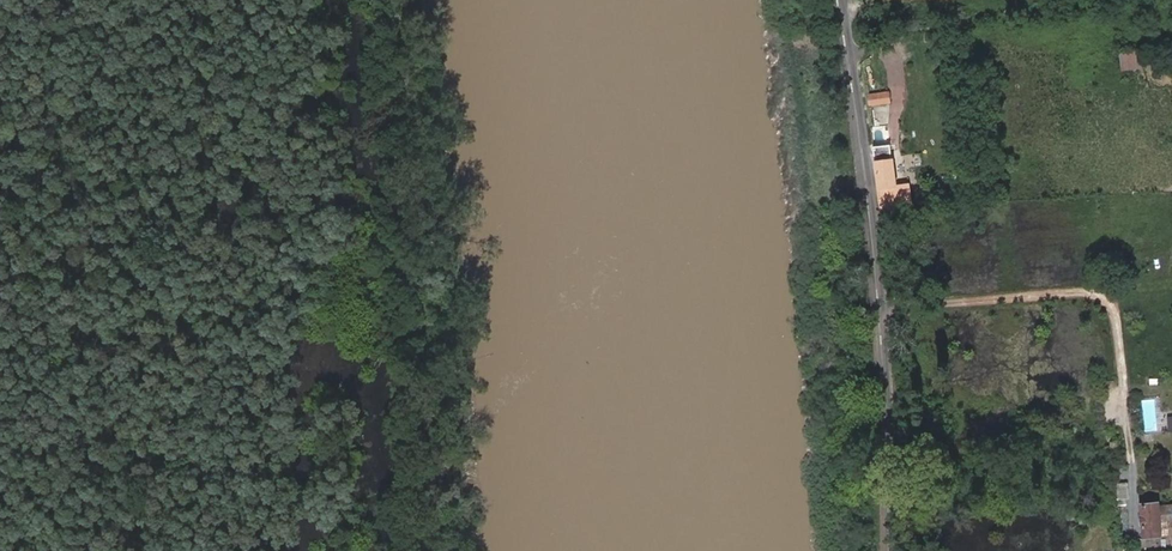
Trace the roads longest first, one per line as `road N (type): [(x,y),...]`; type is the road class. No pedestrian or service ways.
road 1 (track): [(49,0),(134,550)]
road 2 (tertiary): [(843,0),(877,240),(894,550)]
road 3 (track): [(409,550),(392,161),(374,0)]
road 4 (track): [(883,305),(1085,293),(1106,299),(1114,312),(1136,490)]

